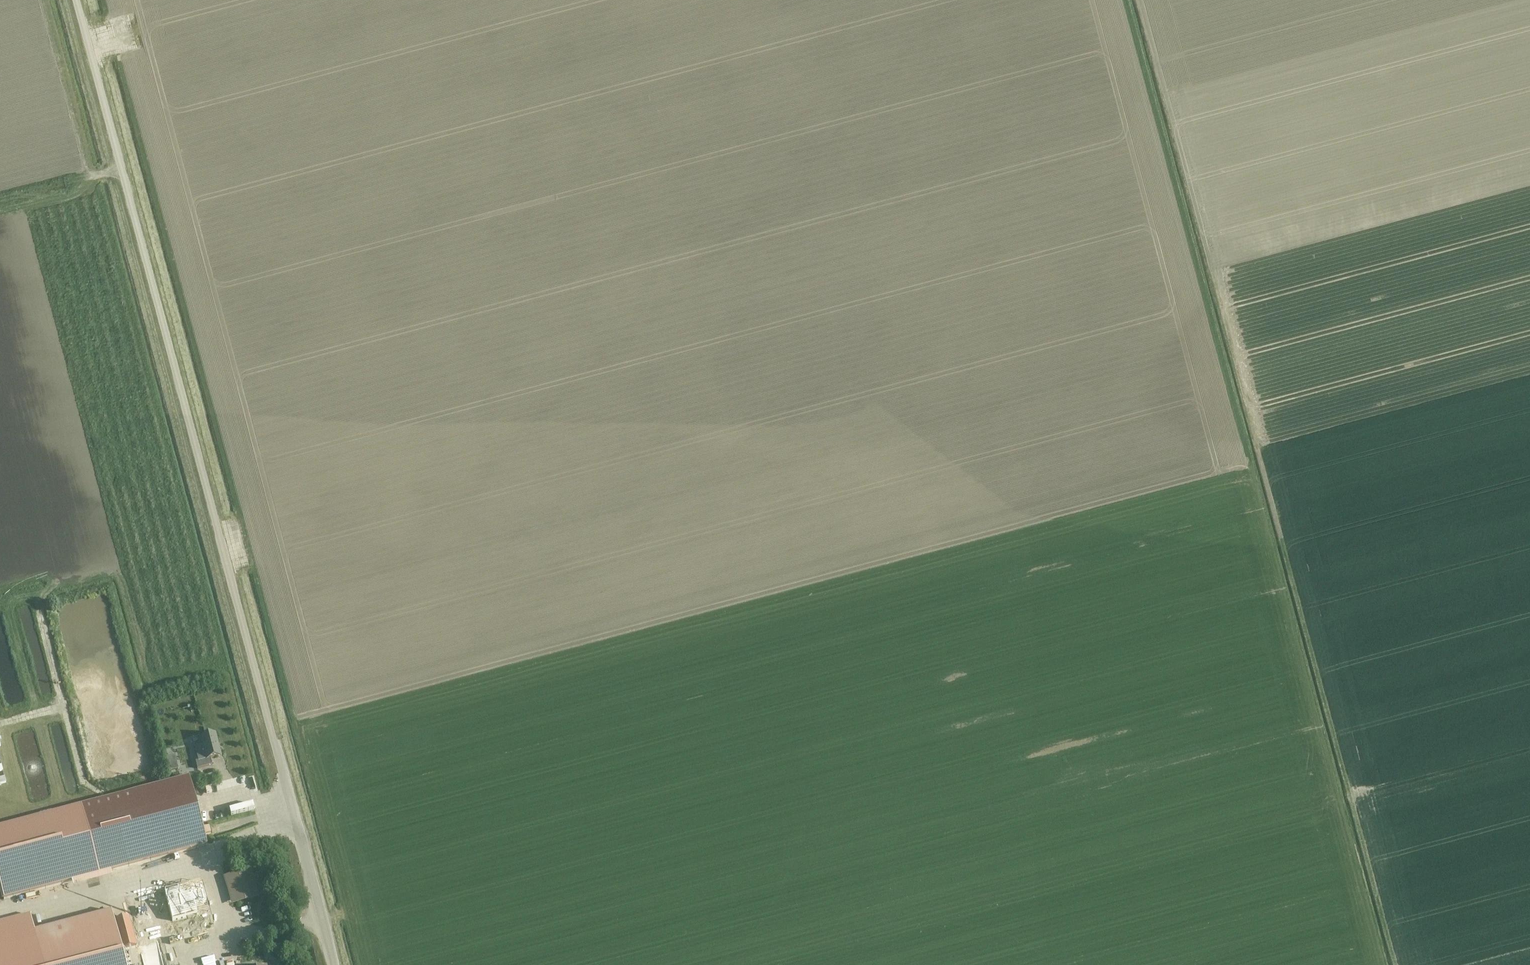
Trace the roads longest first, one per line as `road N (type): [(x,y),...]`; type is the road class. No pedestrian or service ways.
road 1 (unclassified): [(333,964),(76,0)]

